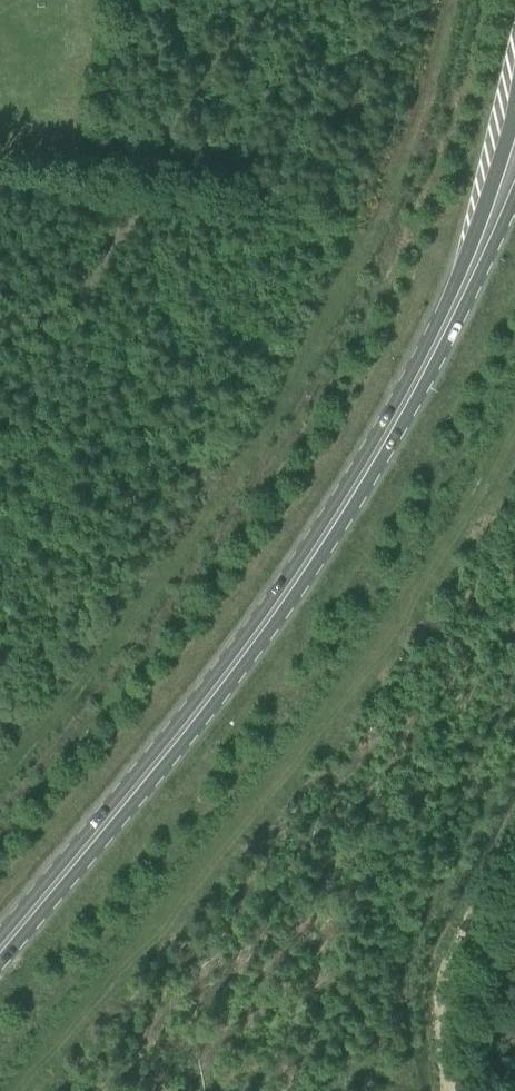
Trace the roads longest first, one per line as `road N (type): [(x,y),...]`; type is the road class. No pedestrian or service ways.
road 1 (primary): [(431,349),(288,592),(0,949)]
road 2 (primary): [(514,105),(431,349)]
road 3 (primary): [(431,349),(450,331),(514,195)]

